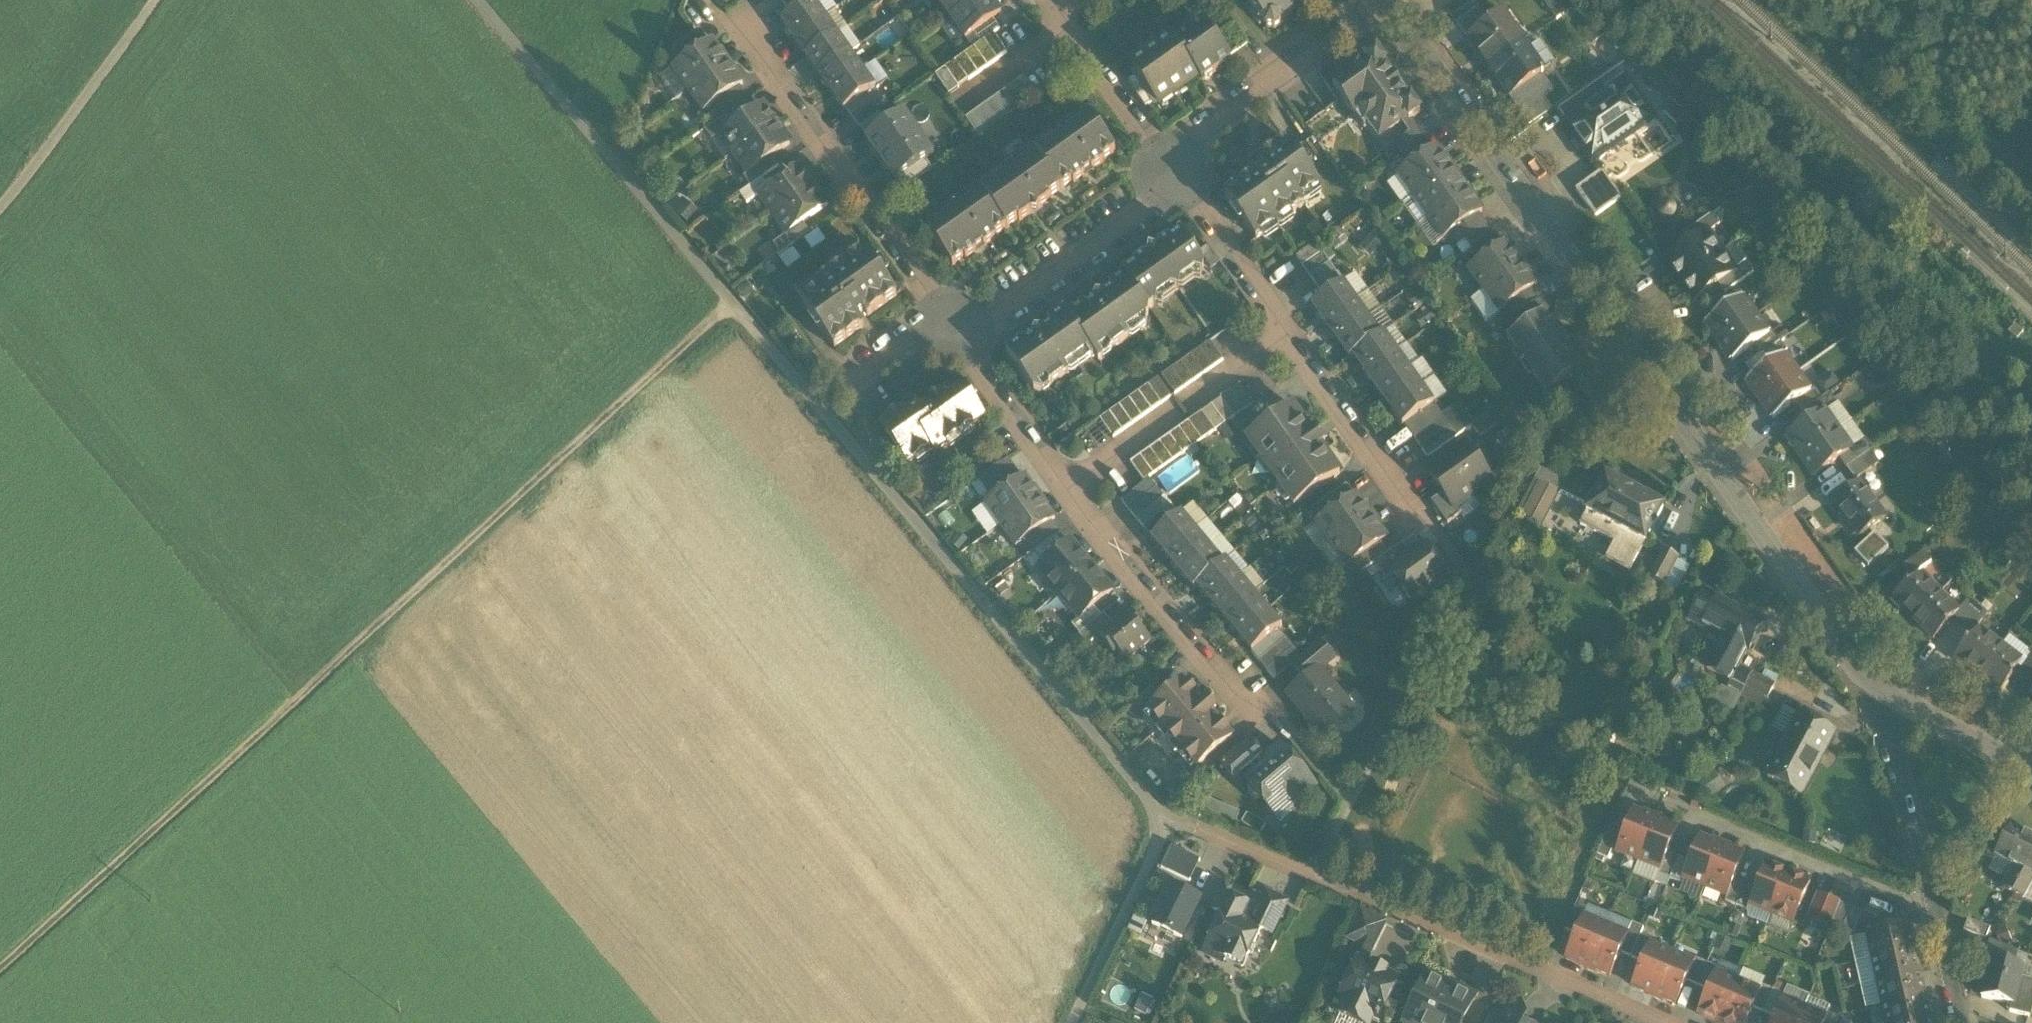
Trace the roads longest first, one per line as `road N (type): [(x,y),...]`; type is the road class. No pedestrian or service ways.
road 1 (track): [(476,0),(1169,823),(1072,1022)]
road 2 (track): [(0,968),(732,305)]
road 3 (residential): [(1390,3),(1878,681)]
road 4 (residential): [(1195,828),(1665,1022)]
road 5 (residential): [(950,328),(1245,709)]
road 6 (residential): [(1170,169),(1414,510)]
road 7 (residential): [(950,328),(751,36)]
road 8 (residential): [(1936,912),(1668,803)]
road 9 (residential): [(1170,169),(1153,208),(974,330),(950,328)]
road 10 (residential): [(1390,3),(1198,132),(1170,169)]
road 11 (track): [(0,209),(156,0)]
road 12 (residential): [(1936,912),(1878,681)]
road 13 (residential): [(1170,169),(1049,0)]
road 14 (residential): [(1878,681),(2031,764)]
road 15 (residential): [(950,328),(921,324),(844,379)]

